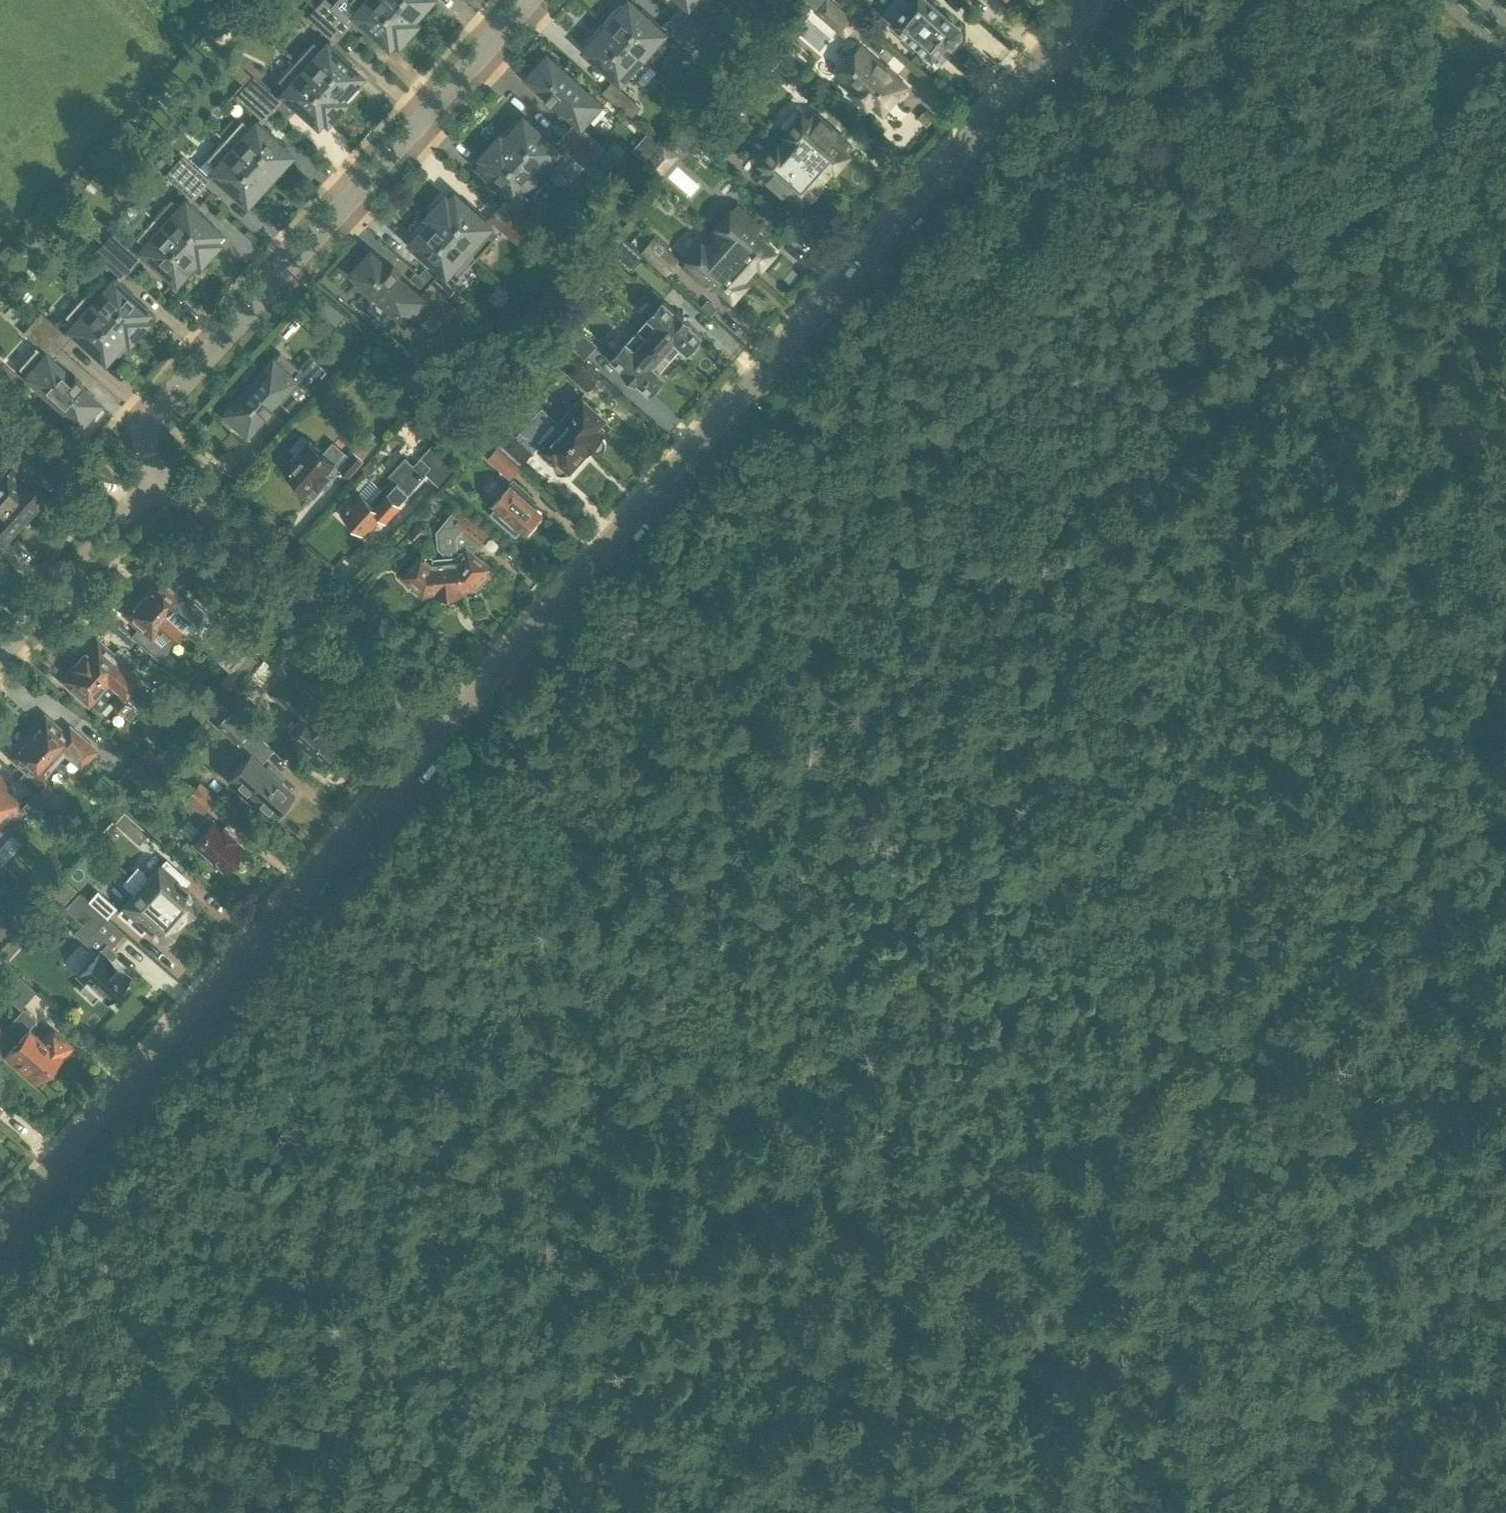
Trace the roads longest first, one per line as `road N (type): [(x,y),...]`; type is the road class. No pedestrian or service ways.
road 1 (track): [(606,551),(674,563),(707,579),(809,681),(906,750),(1505,1308)]
road 2 (track): [(1202,1457),(850,1161),(680,996),(408,770)]
road 3 (residential): [(447,725),(1095,0)]
road 4 (residential): [(0,1229),(447,725)]
road 5 (residential): [(150,486),(144,439),(151,417),(528,0)]
road 6 (track): [(59,1163),(93,1184),(294,1373),(333,1390),(467,1512)]
road 7 (track): [(1505,343),(1179,35),(1141,20),(1120,0)]
road 8 (residential): [(447,725),(196,498),(150,486)]
road 9 (track): [(1312,1512),(1505,1349)]
road 10 (residential): [(150,486),(0,653)]

